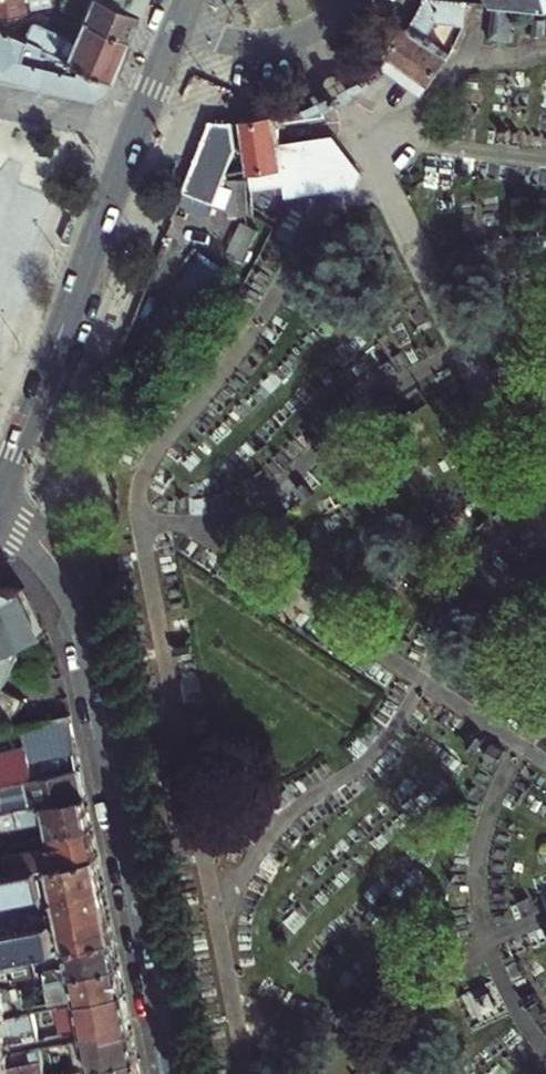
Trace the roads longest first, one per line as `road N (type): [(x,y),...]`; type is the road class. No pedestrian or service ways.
road 1 (residential): [(0,521),(55,561),(84,622),(170,1073)]
road 2 (secondary): [(134,133),(0,474)]
road 3 (residential): [(176,29),(245,43),(283,42),(316,30),(350,0)]
road 4 (residential): [(0,103),(134,133)]

